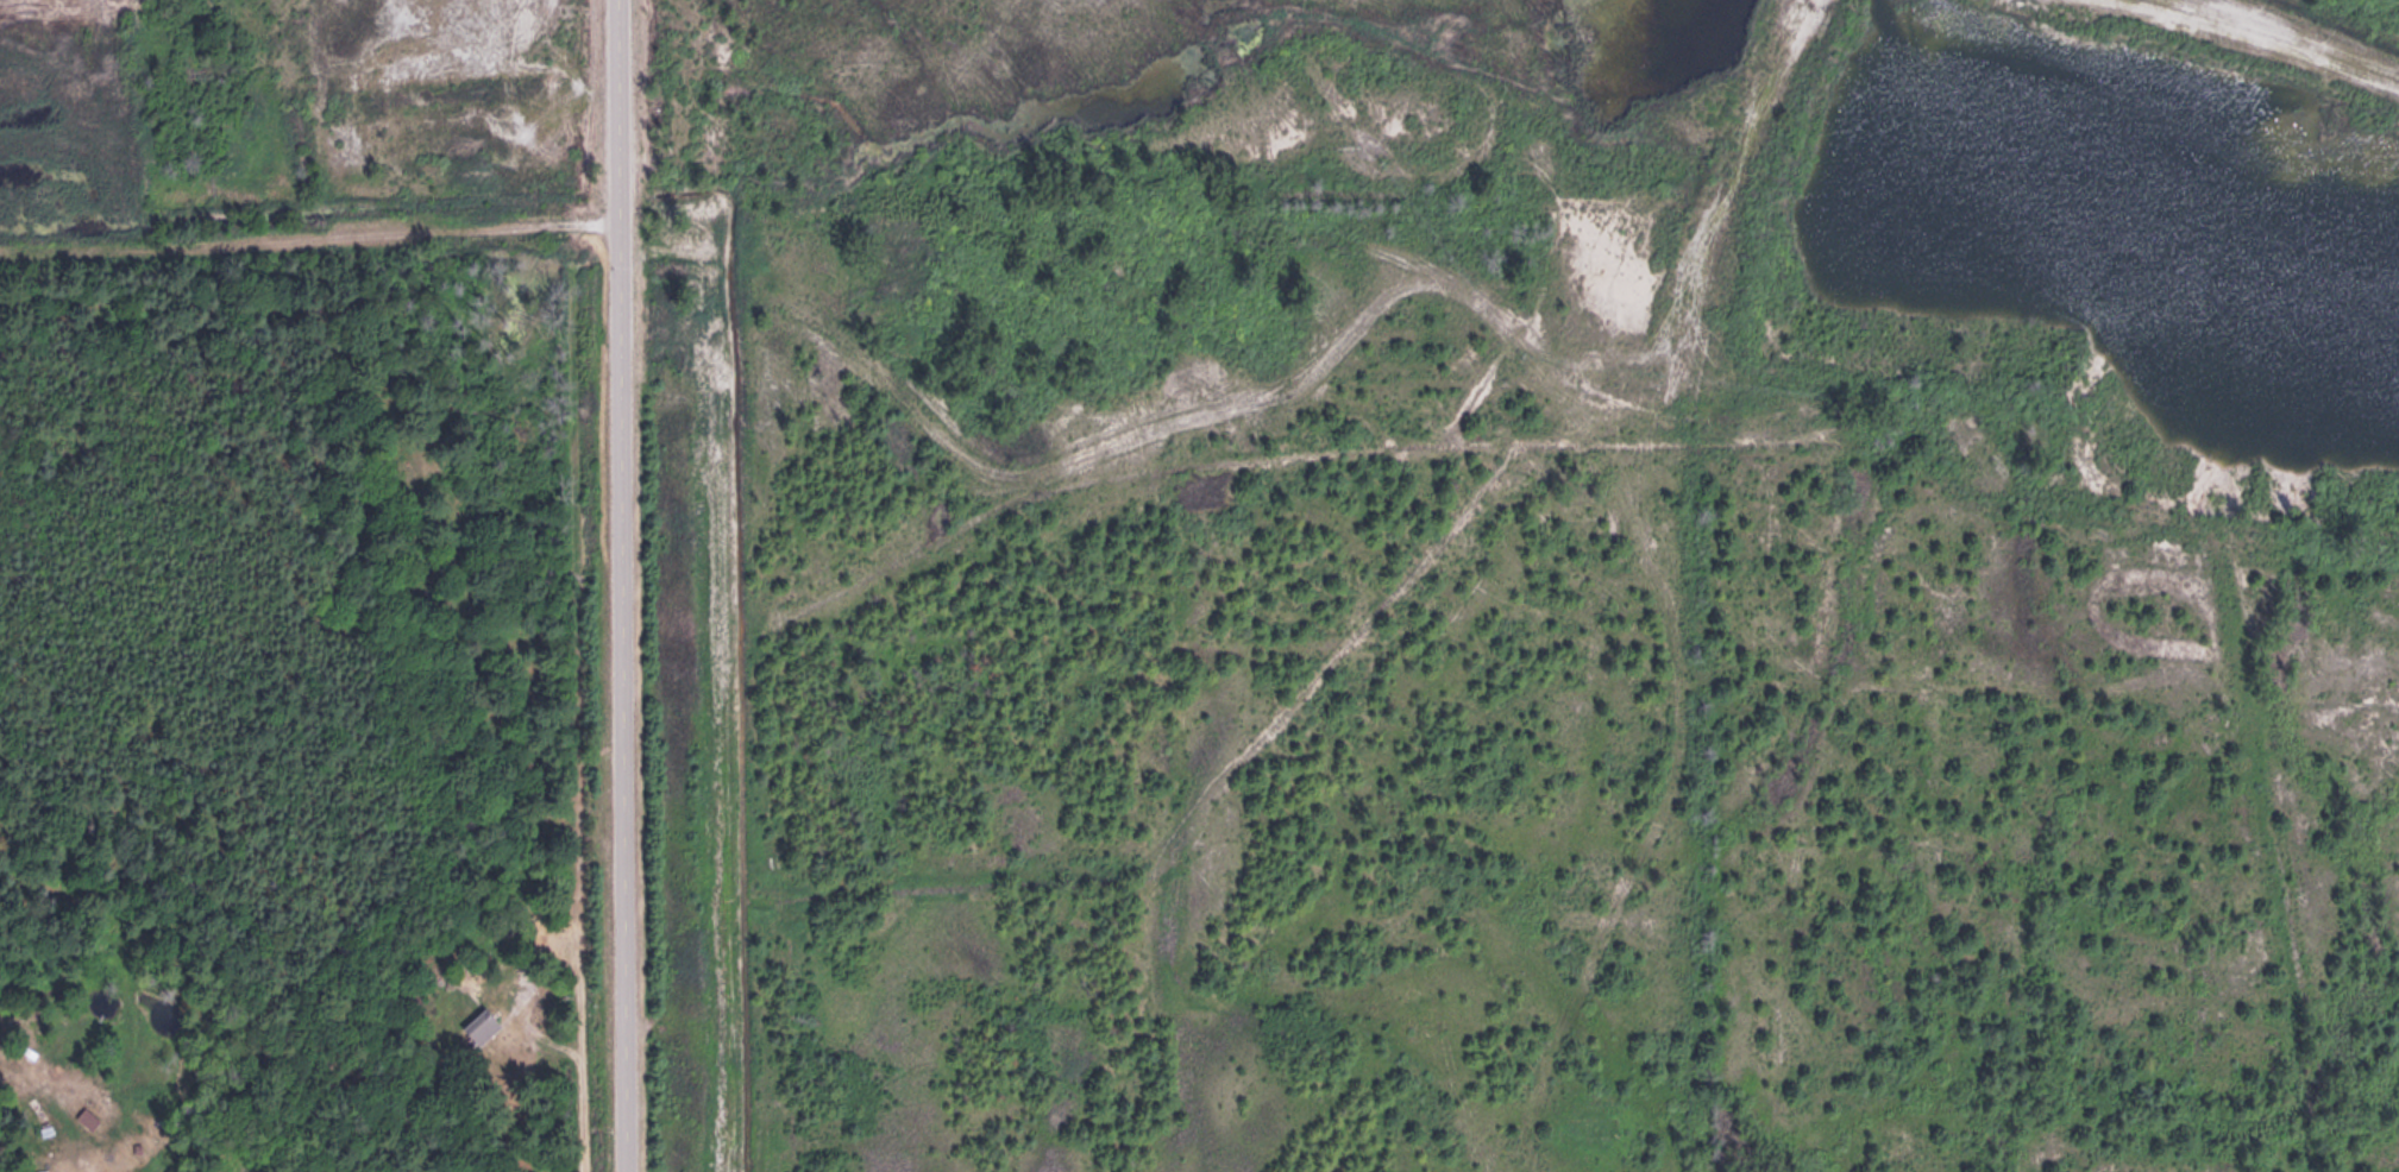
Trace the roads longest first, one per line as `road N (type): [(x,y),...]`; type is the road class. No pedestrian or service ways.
road 1 (residential): [(620,0),(627,1171)]

